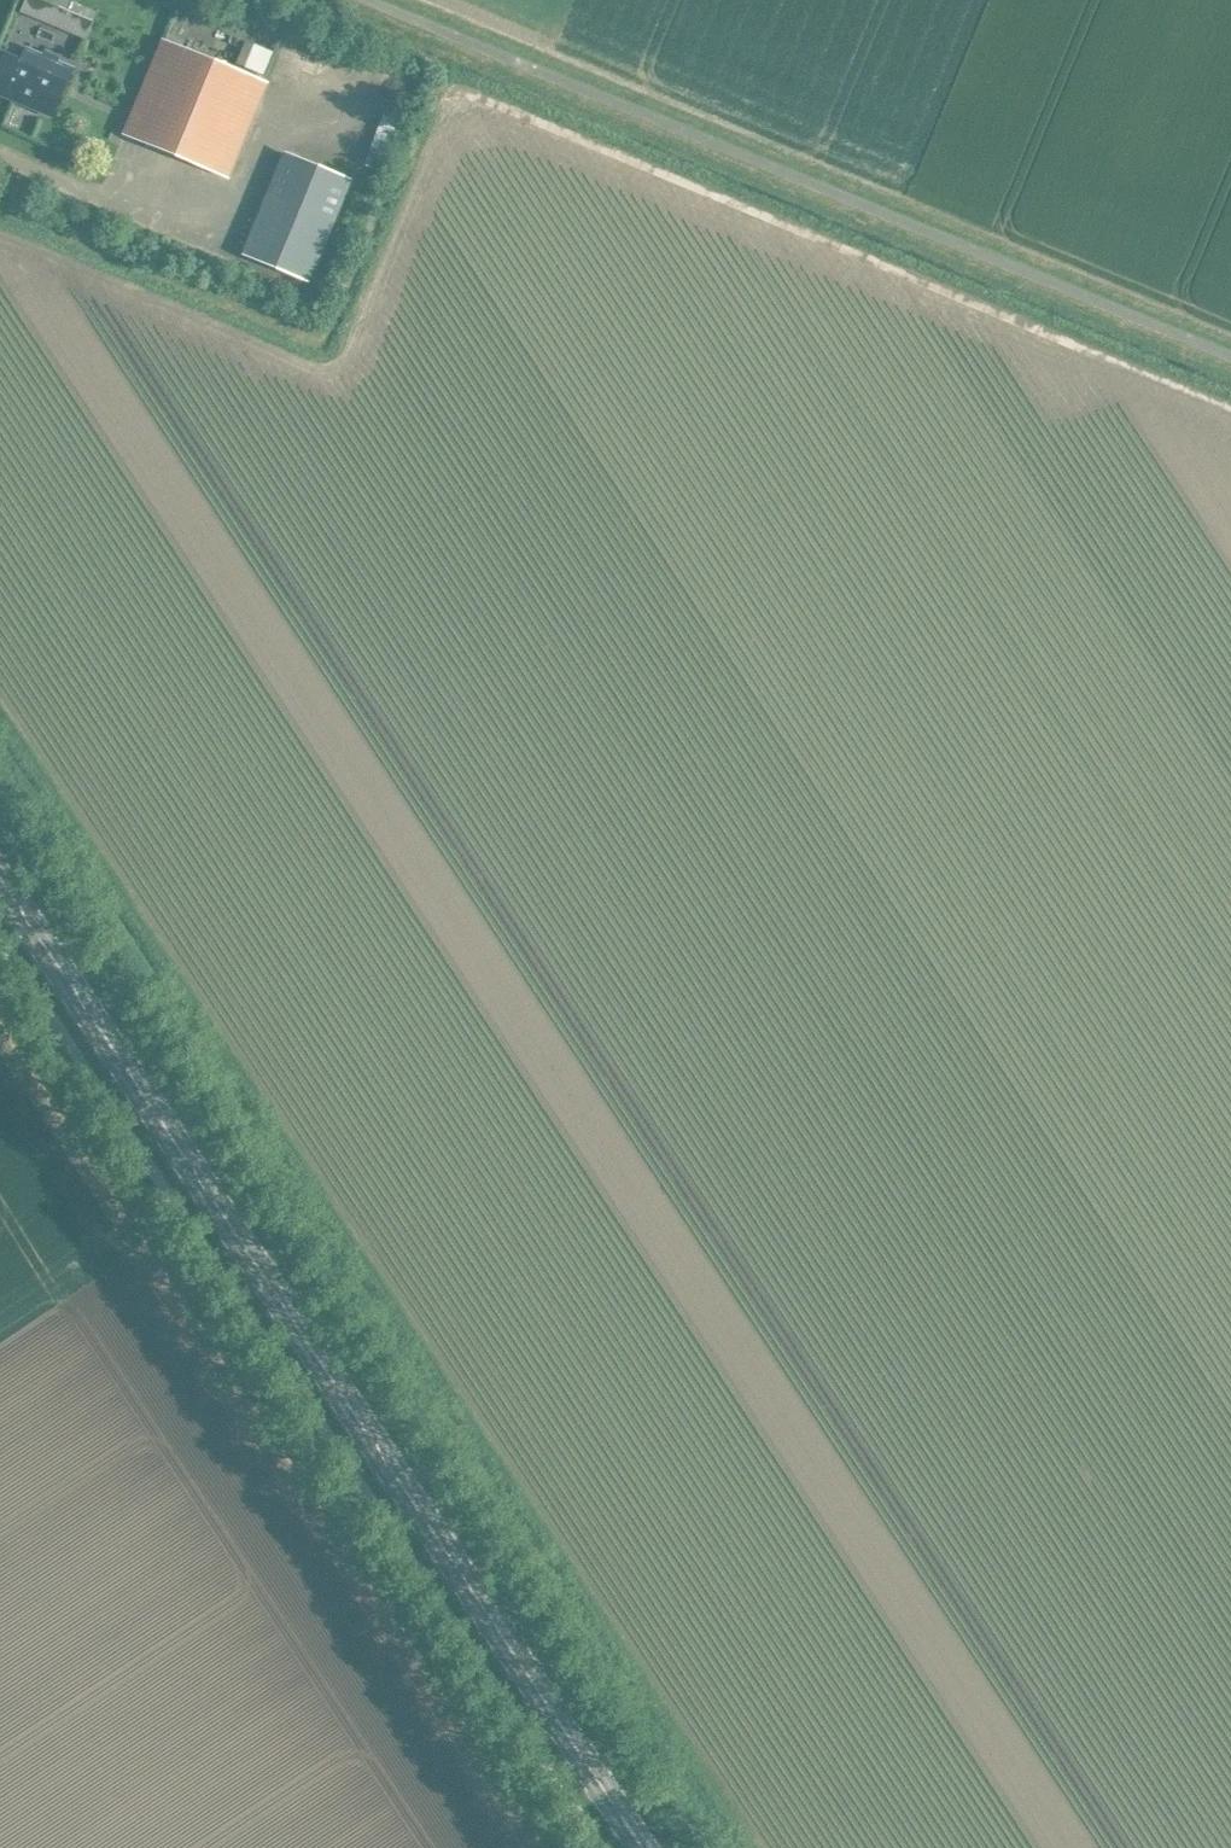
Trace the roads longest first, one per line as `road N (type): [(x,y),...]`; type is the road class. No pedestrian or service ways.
road 1 (secondary): [(631,1847),(0,892)]

